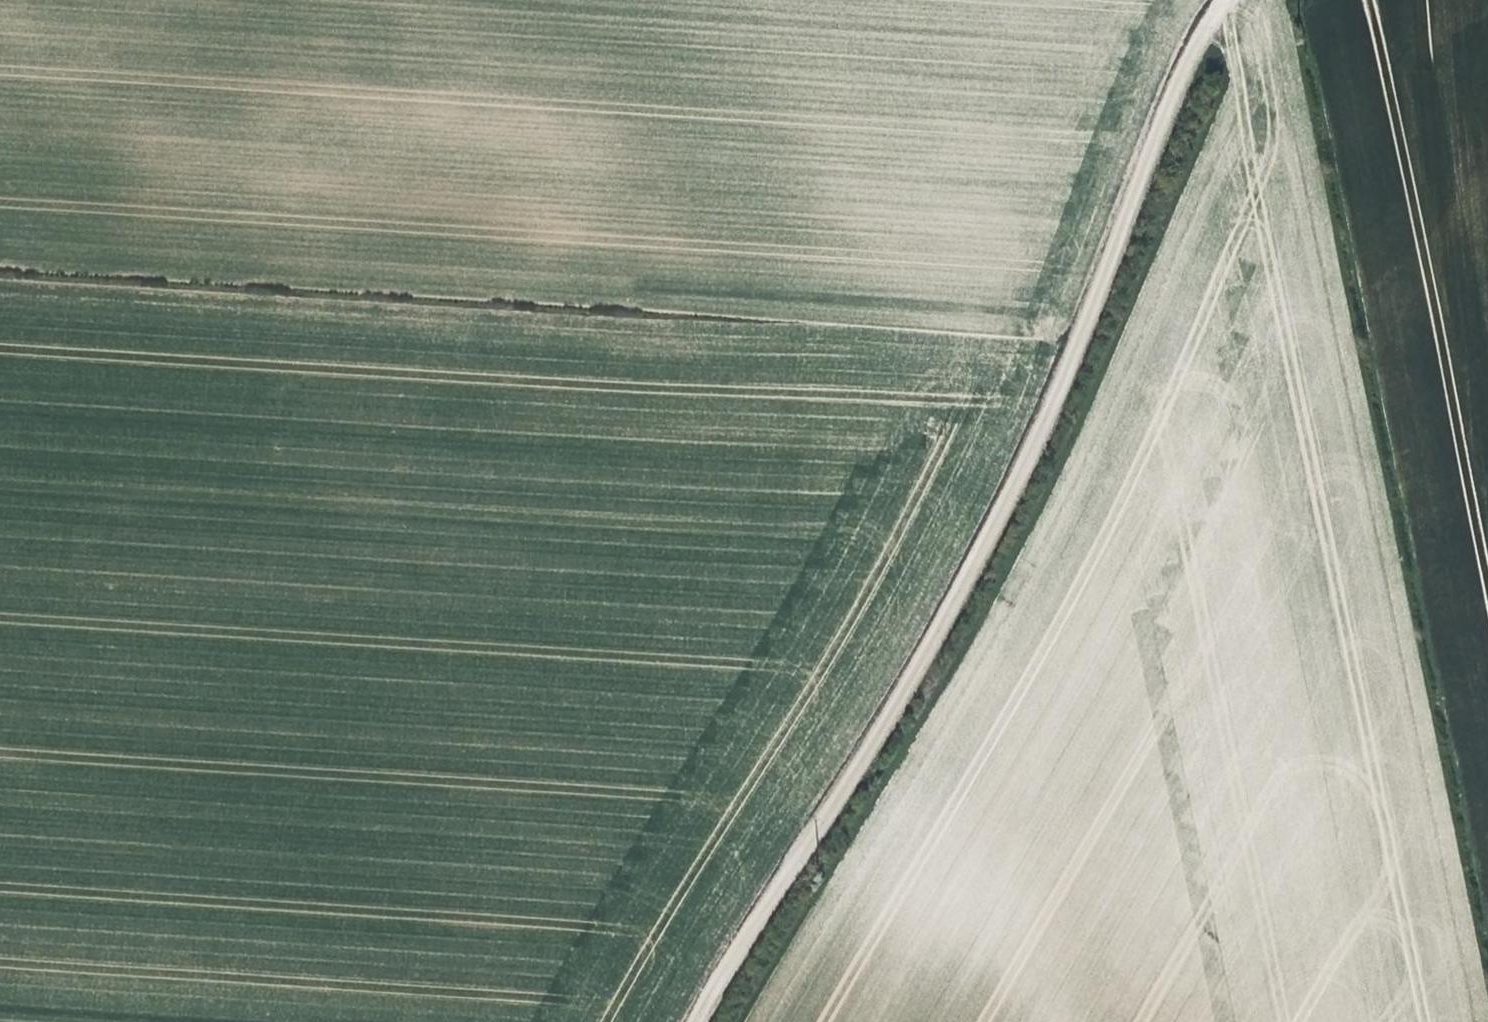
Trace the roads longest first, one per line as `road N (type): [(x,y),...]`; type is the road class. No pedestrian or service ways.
road 1 (track): [(699,1021),(979,551),(1043,423),(1131,177),(1192,41),(1222,0)]

